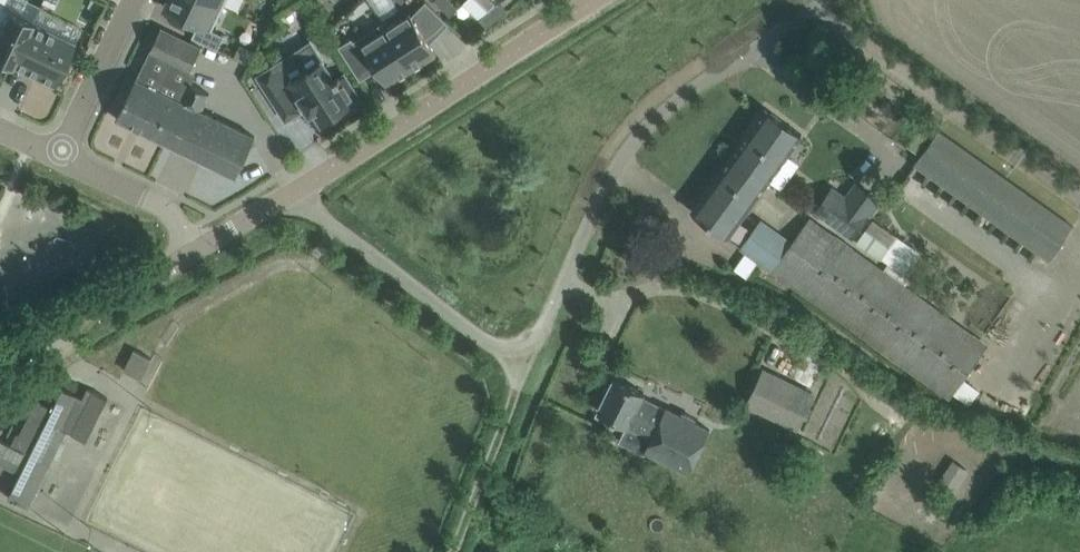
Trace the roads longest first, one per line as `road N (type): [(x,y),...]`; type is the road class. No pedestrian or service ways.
road 1 (unclassified): [(296,189),(491,346),(522,347),(540,331),(602,193),(636,139),(814,0)]
road 2 (unclassified): [(296,189),(593,0)]
road 3 (track): [(456,551),(513,400),(517,349)]
road 4 (unclassified): [(0,356),(164,269)]
road 5 (residential): [(58,156),(131,0)]
road 6 (residential): [(195,251),(166,207),(58,156)]

